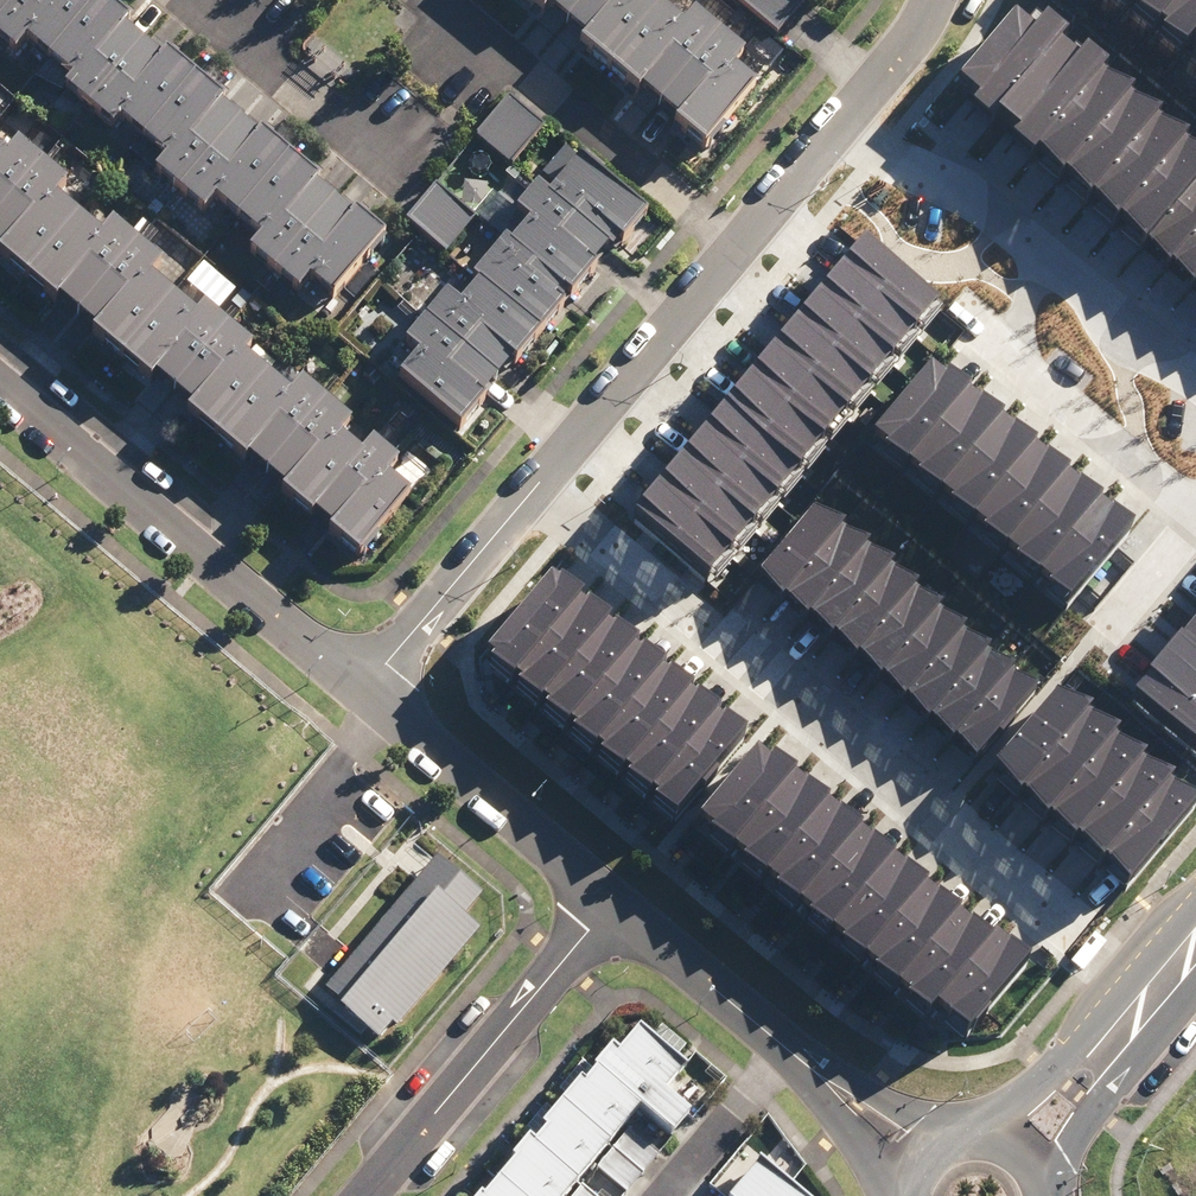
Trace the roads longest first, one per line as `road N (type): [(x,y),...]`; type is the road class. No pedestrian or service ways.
road 1 (residential): [(545,477),(1065,927)]
road 2 (residential): [(0,384),(366,689)]
road 3 (residential): [(367,1195),(612,905)]
road 4 (residential): [(1195,515),(1021,364),(1023,307),(1039,245)]
road 5 (residential): [(477,37),(737,247)]
road 6 (residential): [(366,689),(612,905)]
road 7 (residential): [(545,477),(737,247)]
road 8 (residential): [(366,689),(545,477)]
road 9 (residential): [(221,29),(346,133),(376,138),(420,110)]
road 10 (residential): [(1039,245),(962,181),(891,153),(847,118)]
road 11 (residential): [(612,905),(787,1050)]
road 12 (residential): [(787,1050),(974,1141)]
road 13 (residential): [(1141,1013),(1043,1193)]
road 14 (residential): [(1039,245),(1195,377)]
road 15 (residential): [(985,1140),(1050,1072),(1141,1013)]
road 16 (residential): [(662,1195),(787,1050)]
road 17 (residential): [(909,1195),(787,1050)]
road 18 (residential): [(737,247),(847,118)]
road 19 (residential): [(847,118),(933,0)]
road 20 (residential): [(1195,515),(1108,617)]

